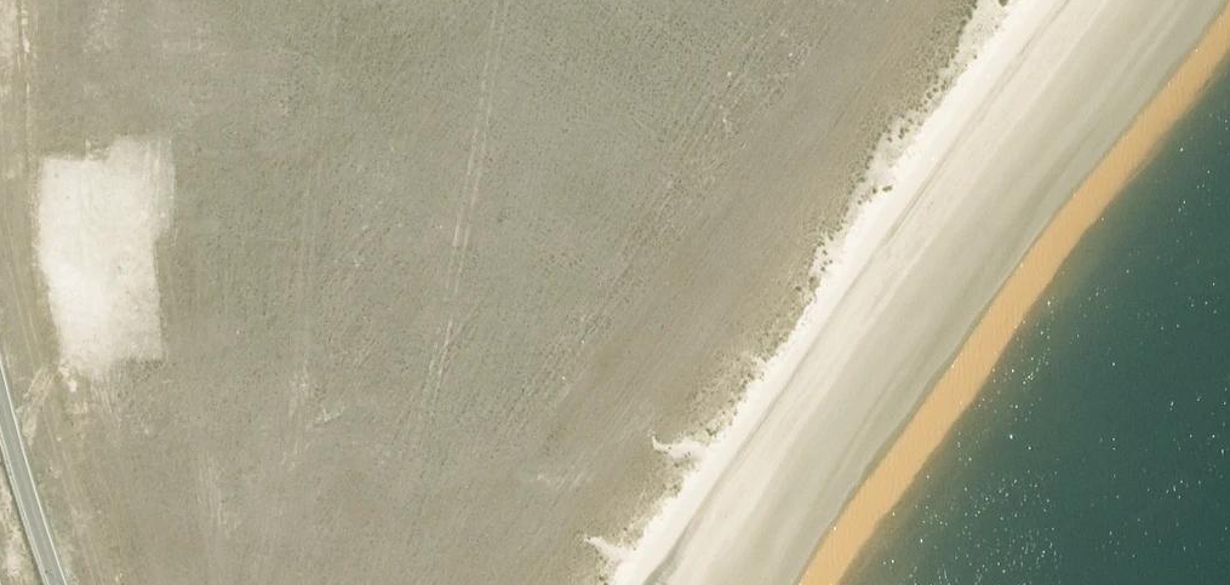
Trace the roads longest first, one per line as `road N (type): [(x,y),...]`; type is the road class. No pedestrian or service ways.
road 1 (unclassified): [(57,584),(0,394)]

